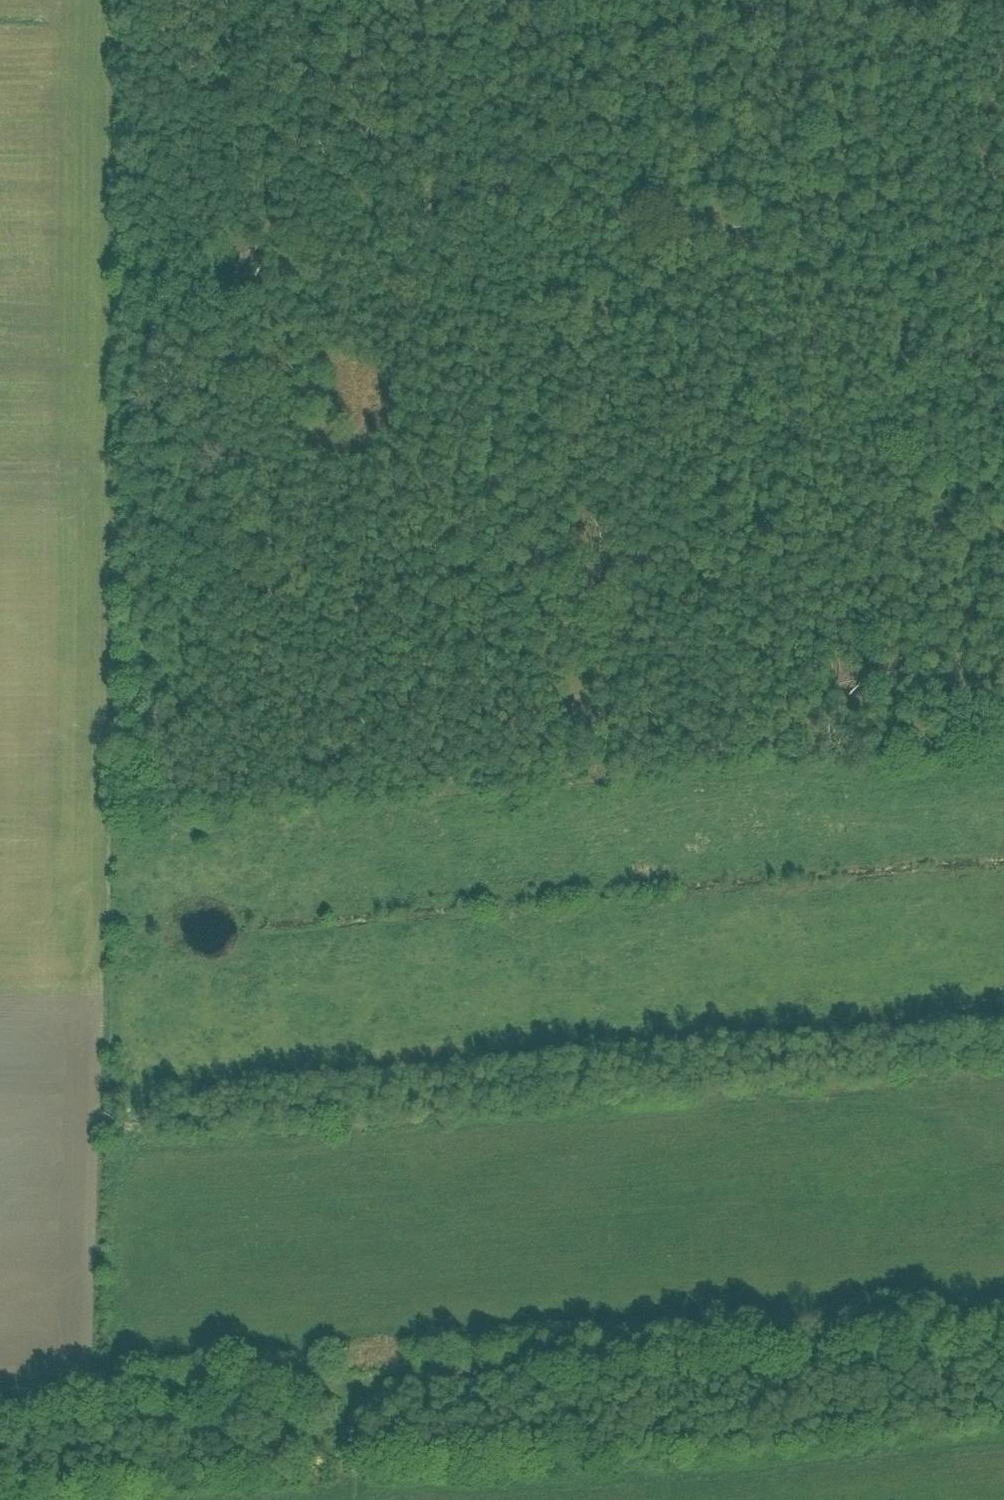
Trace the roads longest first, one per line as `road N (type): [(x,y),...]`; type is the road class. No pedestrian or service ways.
road 1 (track): [(322,1382),(1003,1335)]
road 2 (track): [(322,1382),(0,1404)]

